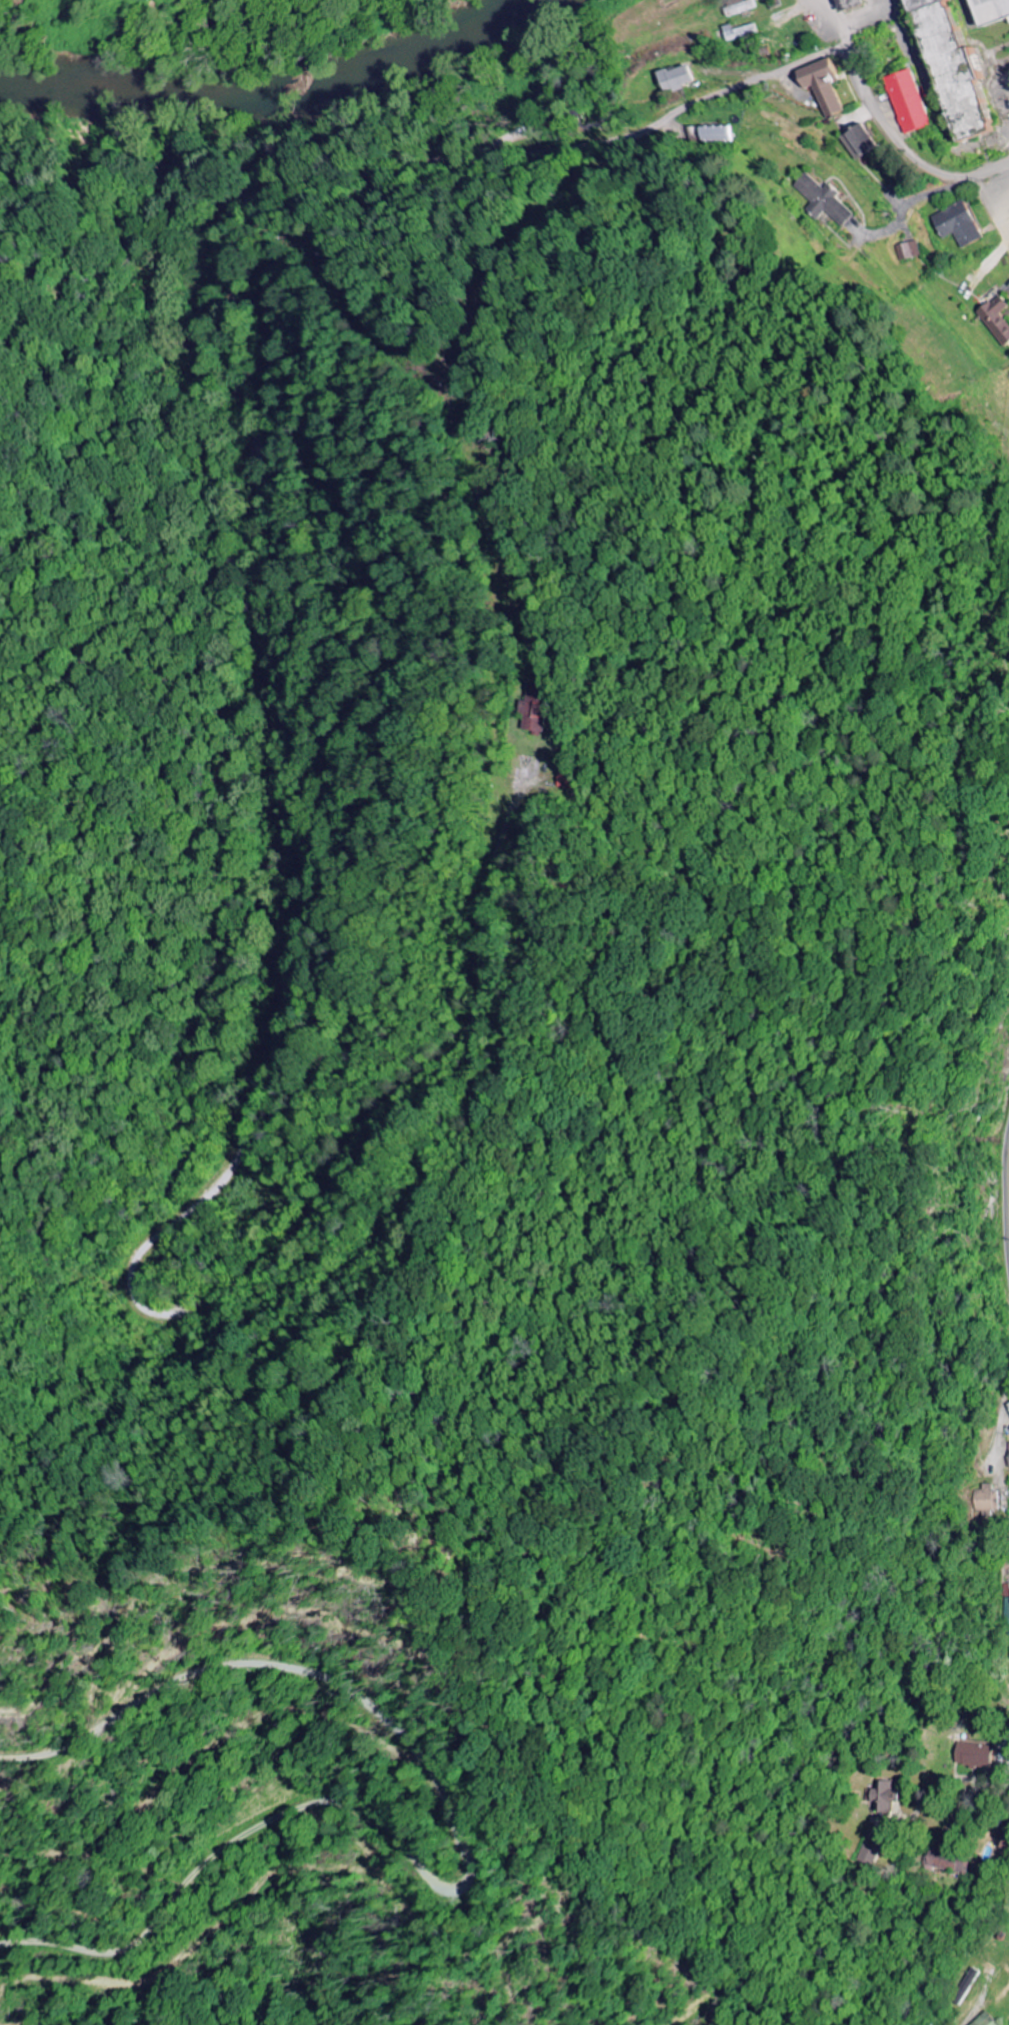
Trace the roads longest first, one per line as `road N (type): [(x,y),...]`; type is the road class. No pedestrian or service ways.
road 1 (residential): [(515,812),(495,855),(474,1009),(461,1039),(388,1105),(281,1253),(187,1310),(149,1308),(135,1292),(134,1269),(219,1184),(244,1146),(305,965),(312,920),(307,836),(280,755),(253,596),(270,486),(245,372),(239,282),(257,208),(287,187),(328,176),(471,168),(667,121),(838,51),(849,55),(875,110),(909,155),(944,173),(977,175)]

